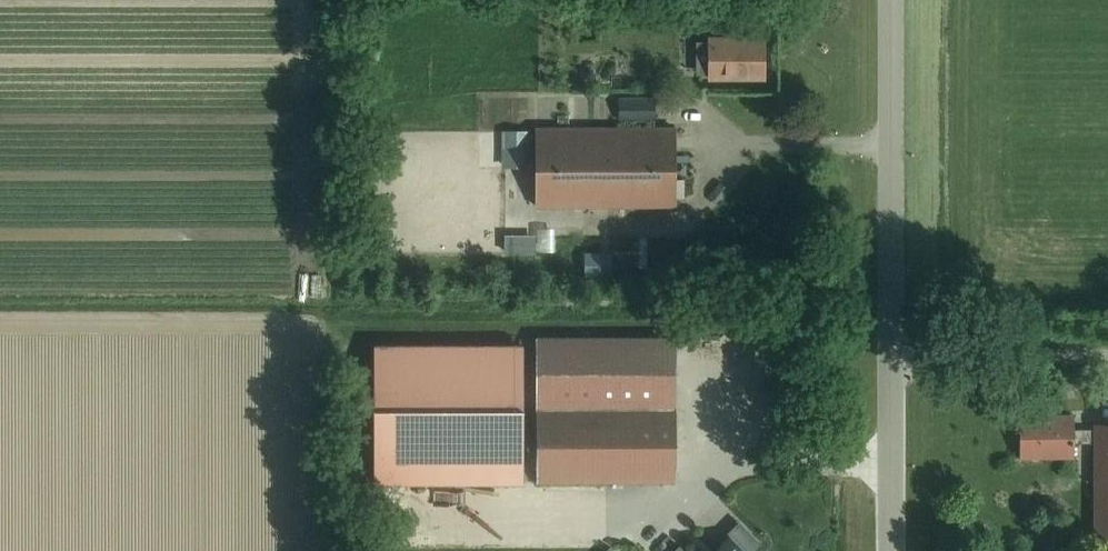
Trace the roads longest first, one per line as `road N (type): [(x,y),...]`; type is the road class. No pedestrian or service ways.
road 1 (unclassified): [(893,550),(892,0)]

